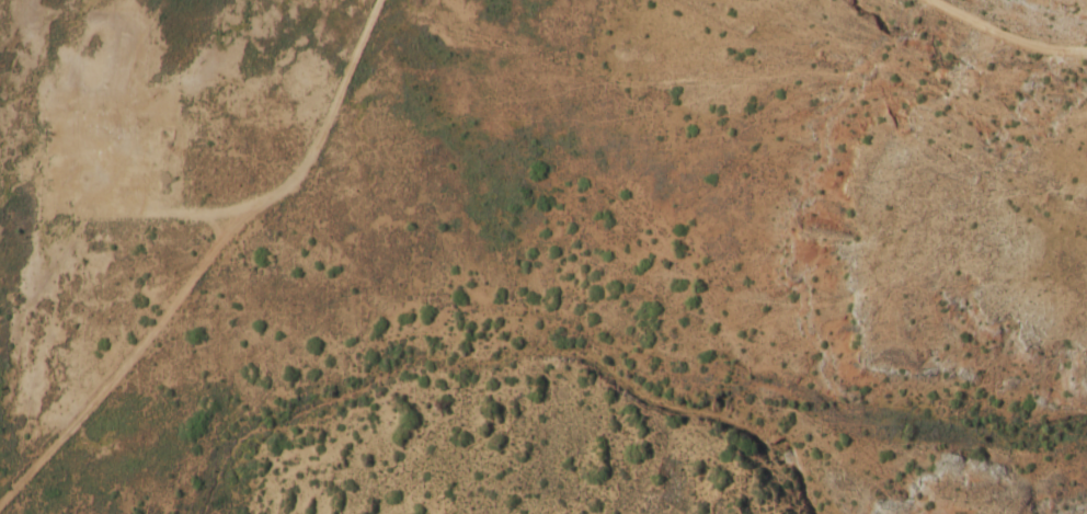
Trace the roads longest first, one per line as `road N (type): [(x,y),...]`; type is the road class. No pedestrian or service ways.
road 1 (residential): [(873,0),(1032,70),(1086,59)]

